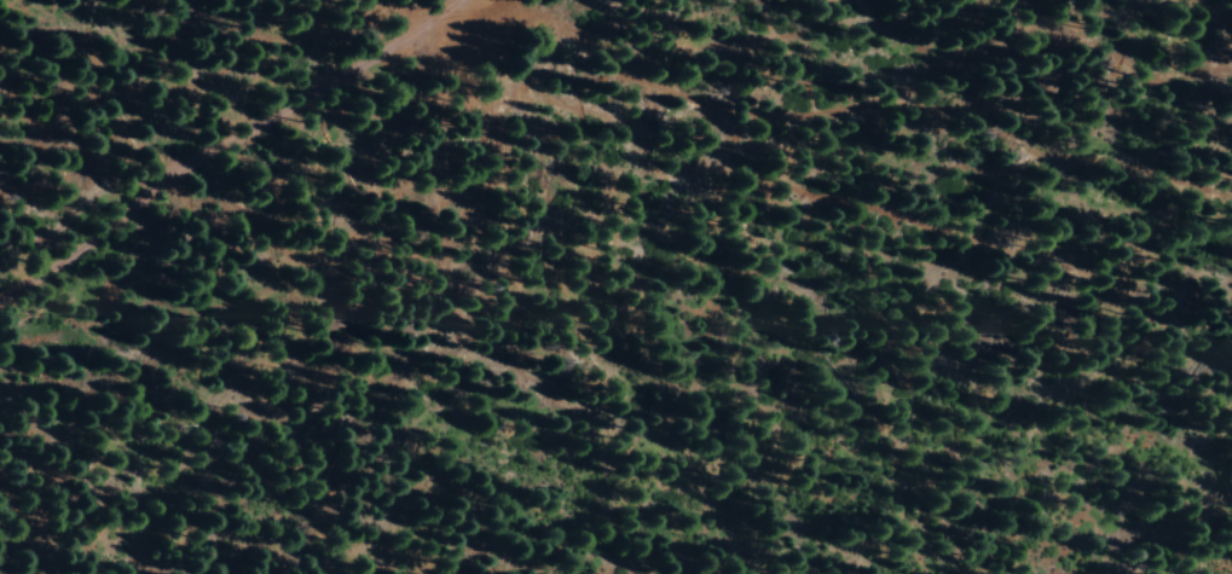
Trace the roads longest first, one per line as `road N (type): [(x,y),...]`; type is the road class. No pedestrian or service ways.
road 1 (track): [(748,0),(860,220),(879,470),(925,573)]
road 2 (track): [(0,318),(37,308),(446,0)]

